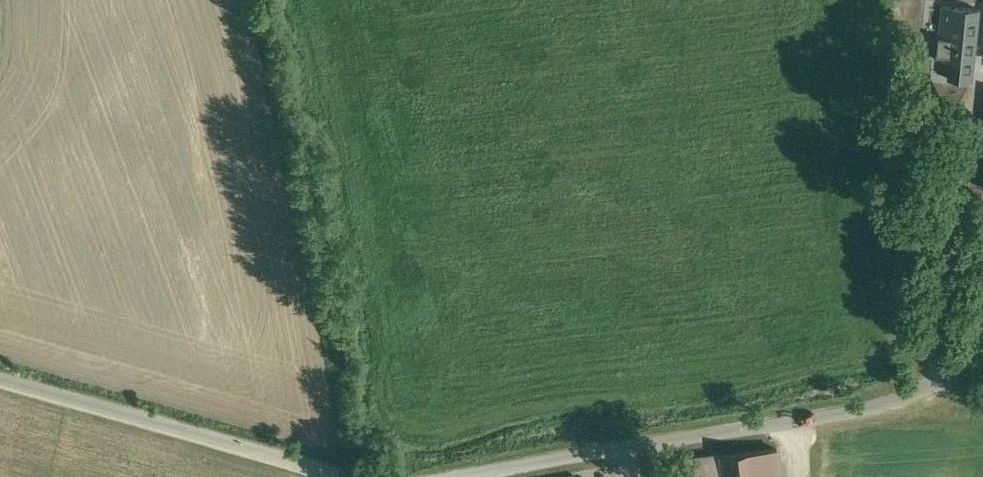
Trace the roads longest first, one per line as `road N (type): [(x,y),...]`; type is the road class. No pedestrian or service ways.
road 1 (residential): [(0,371),(414,474),(659,434),(951,366),(982,349)]

